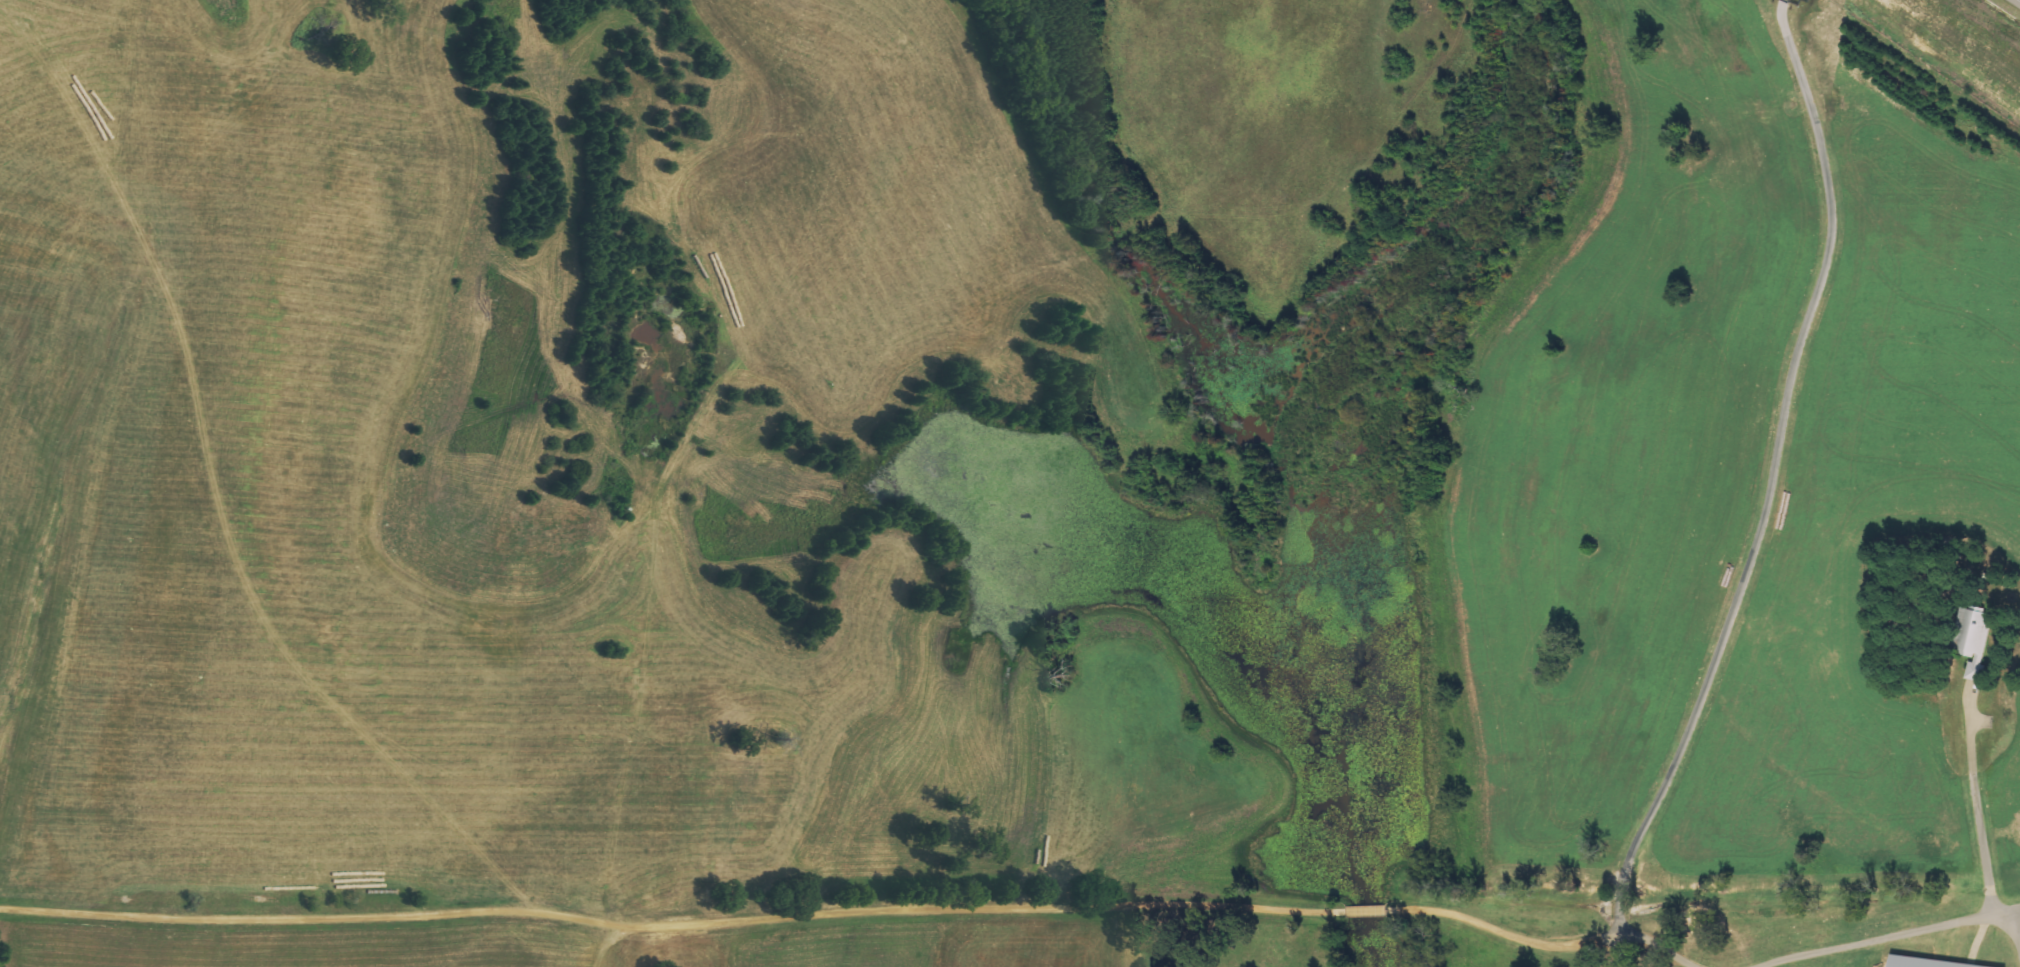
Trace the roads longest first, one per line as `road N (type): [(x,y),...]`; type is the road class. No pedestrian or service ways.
road 1 (residential): [(1765,966),(2019,908)]

